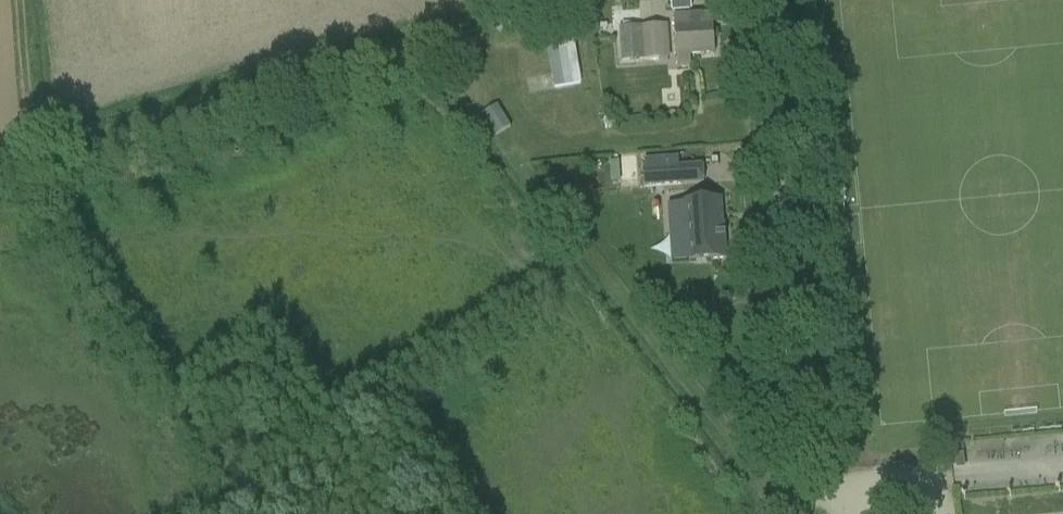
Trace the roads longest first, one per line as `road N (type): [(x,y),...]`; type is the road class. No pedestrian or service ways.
road 1 (track): [(604,0),(126,141),(40,154)]
road 2 (unclassified): [(801,513),(764,54),(771,0)]
road 3 (track): [(27,0),(40,154)]

